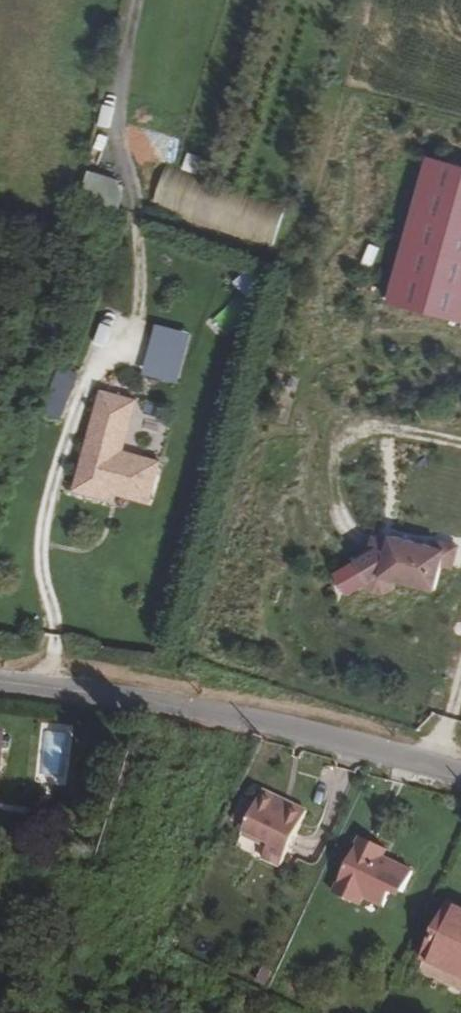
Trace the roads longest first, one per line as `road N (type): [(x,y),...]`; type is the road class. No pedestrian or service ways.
road 1 (residential): [(0,681),(231,713),(460,777)]

